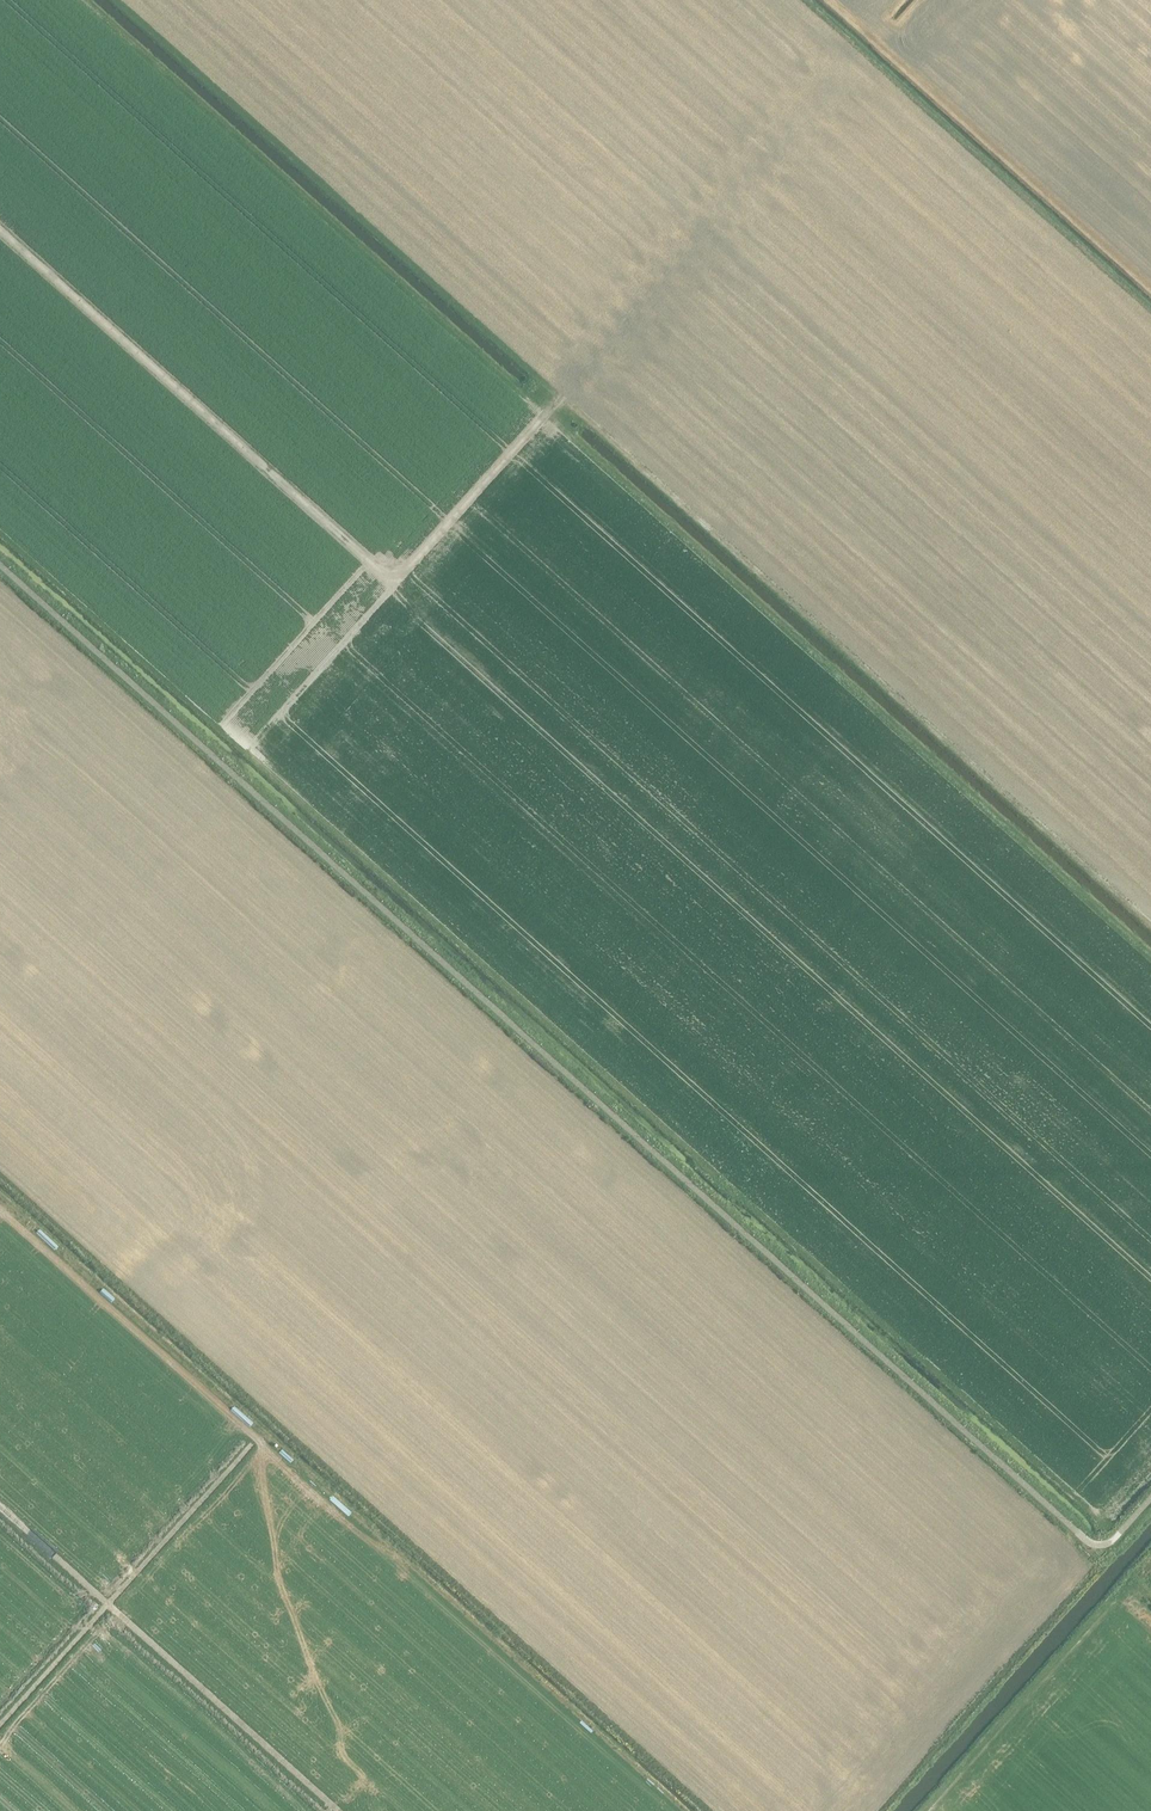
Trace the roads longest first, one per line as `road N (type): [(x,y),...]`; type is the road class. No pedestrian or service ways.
road 1 (track): [(650,302),(394,581),(0,231)]

